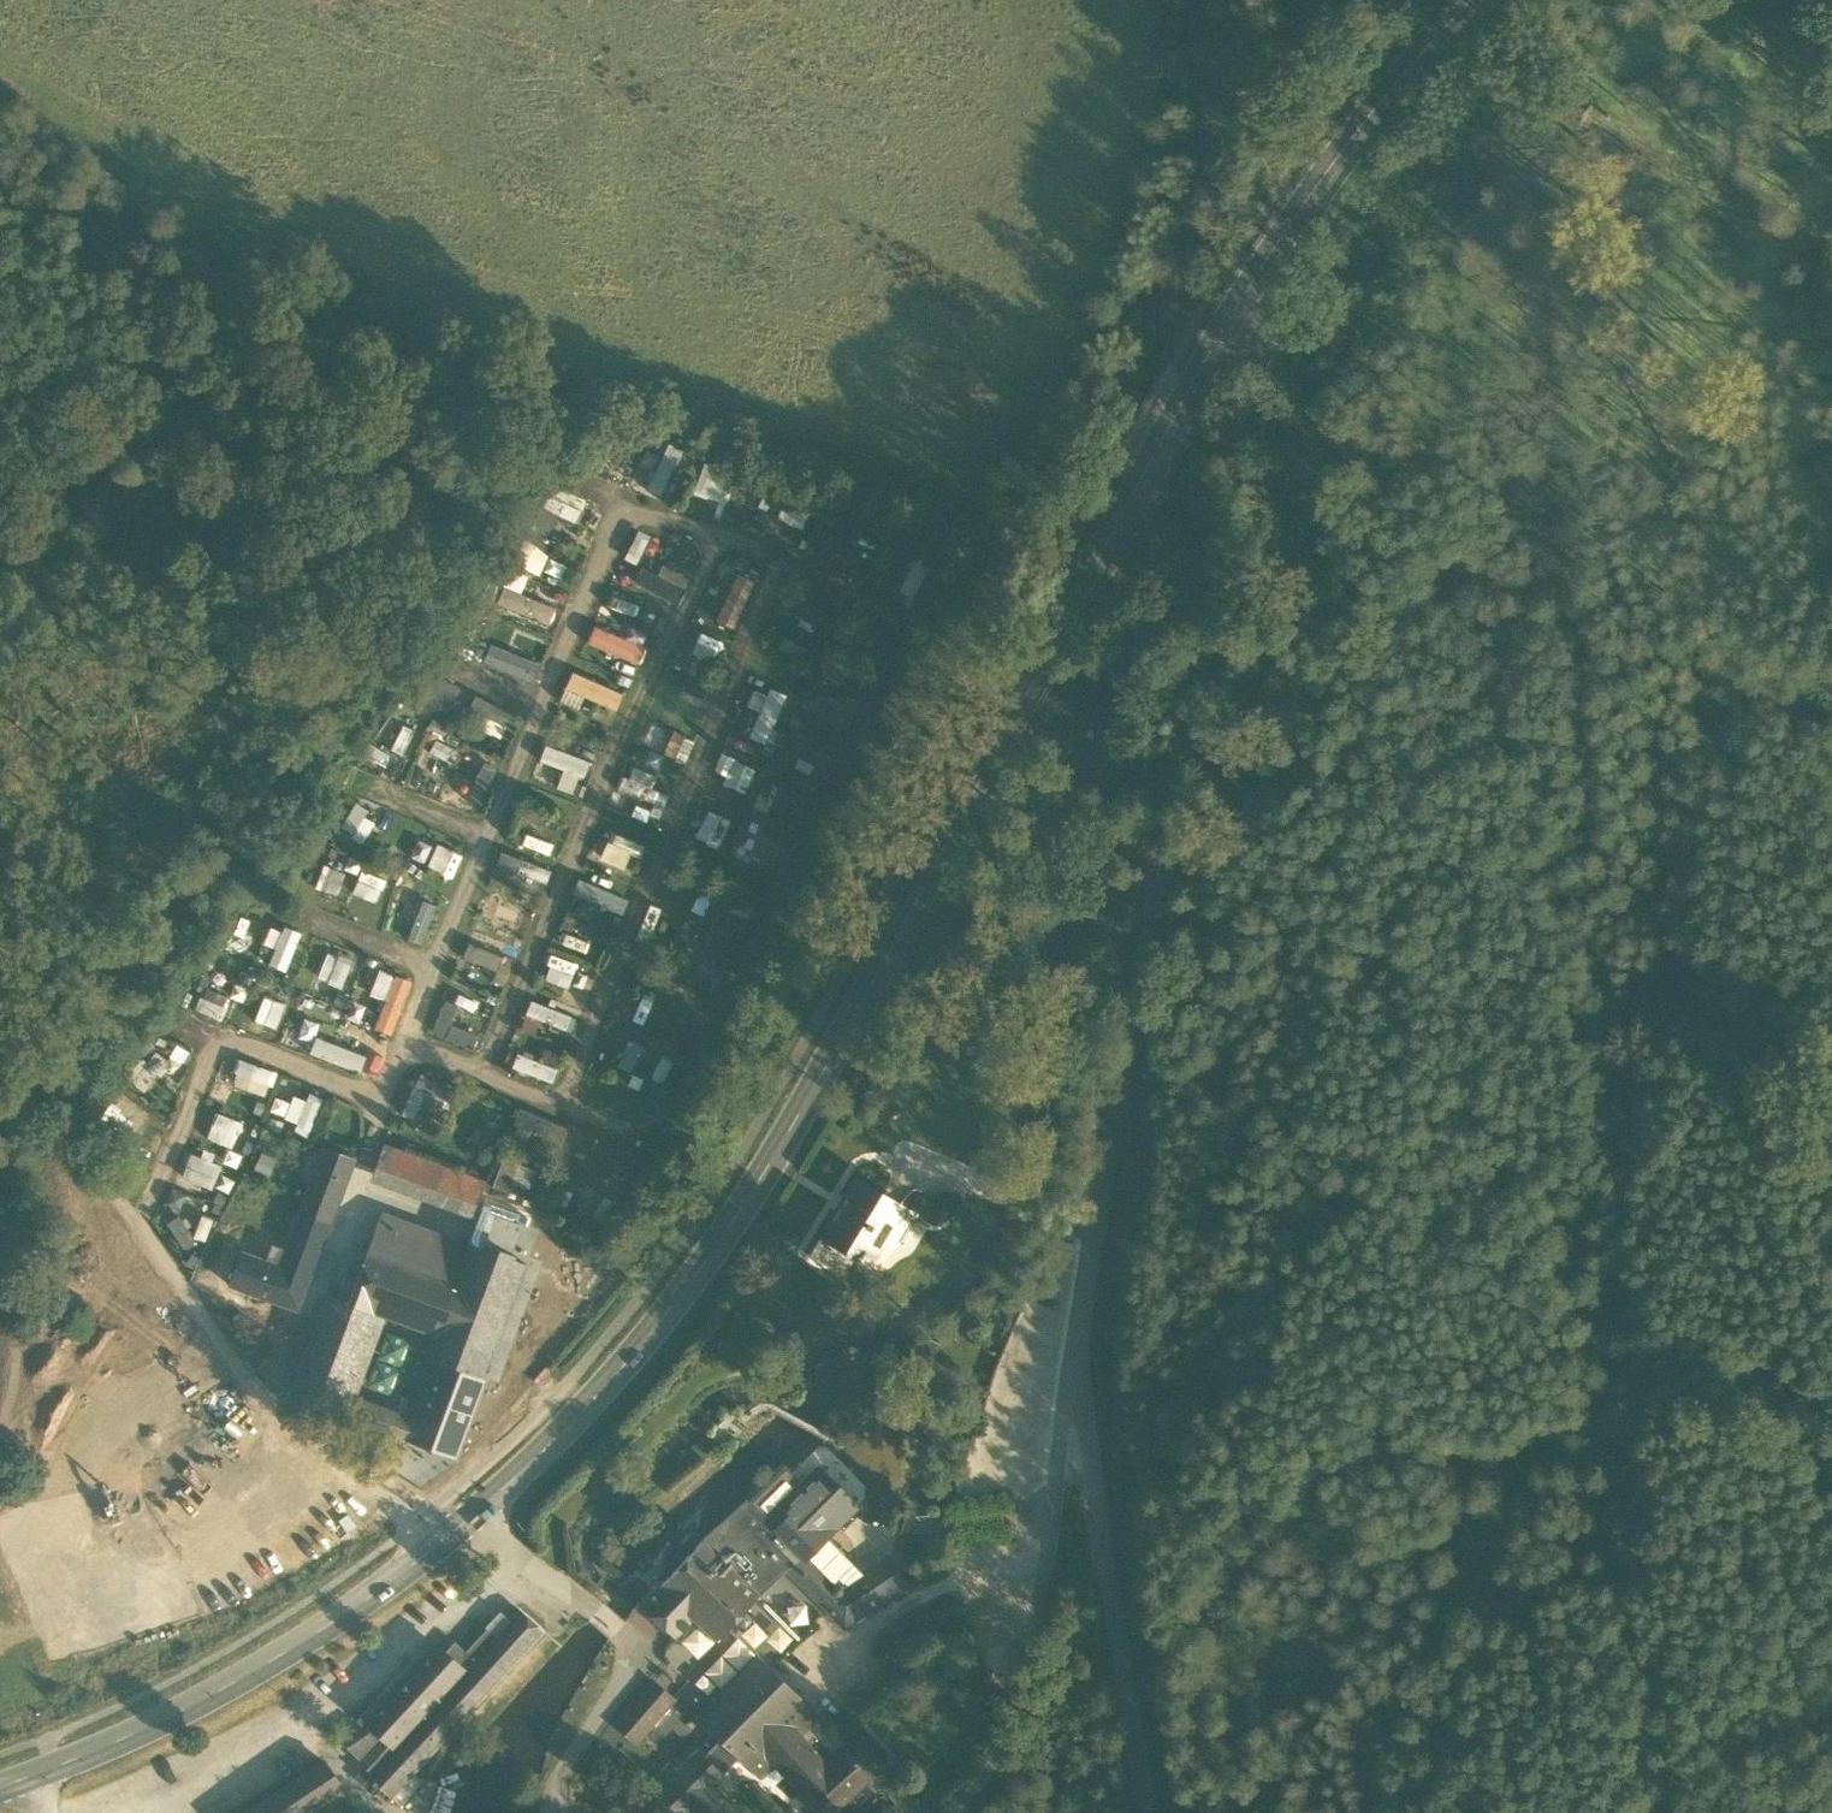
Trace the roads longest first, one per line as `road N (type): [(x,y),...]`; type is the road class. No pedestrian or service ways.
road 1 (secondary): [(1273,259),(1079,594),(758,1183),(663,1318),(587,1407),(475,1512)]
road 2 (residential): [(1273,259),(1268,378),(1234,555),(1149,894),(1072,1373)]
road 3 (unclassified): [(96,1169),(278,1411),(405,1497),(438,1543)]
road 4 (secondary): [(438,1543),(322,1630),(227,1686),(35,1774)]
road 5 (residential): [(948,1812),(983,1776),(1016,1710),(1072,1373)]
road 6 (unclassified): [(1072,1373),(1146,1812)]
road 7 (residential): [(475,1512),(635,1651),(561,1781),(560,1812)]
road 8 (secondary): [(1473,0),(1378,99),(1273,259)]

